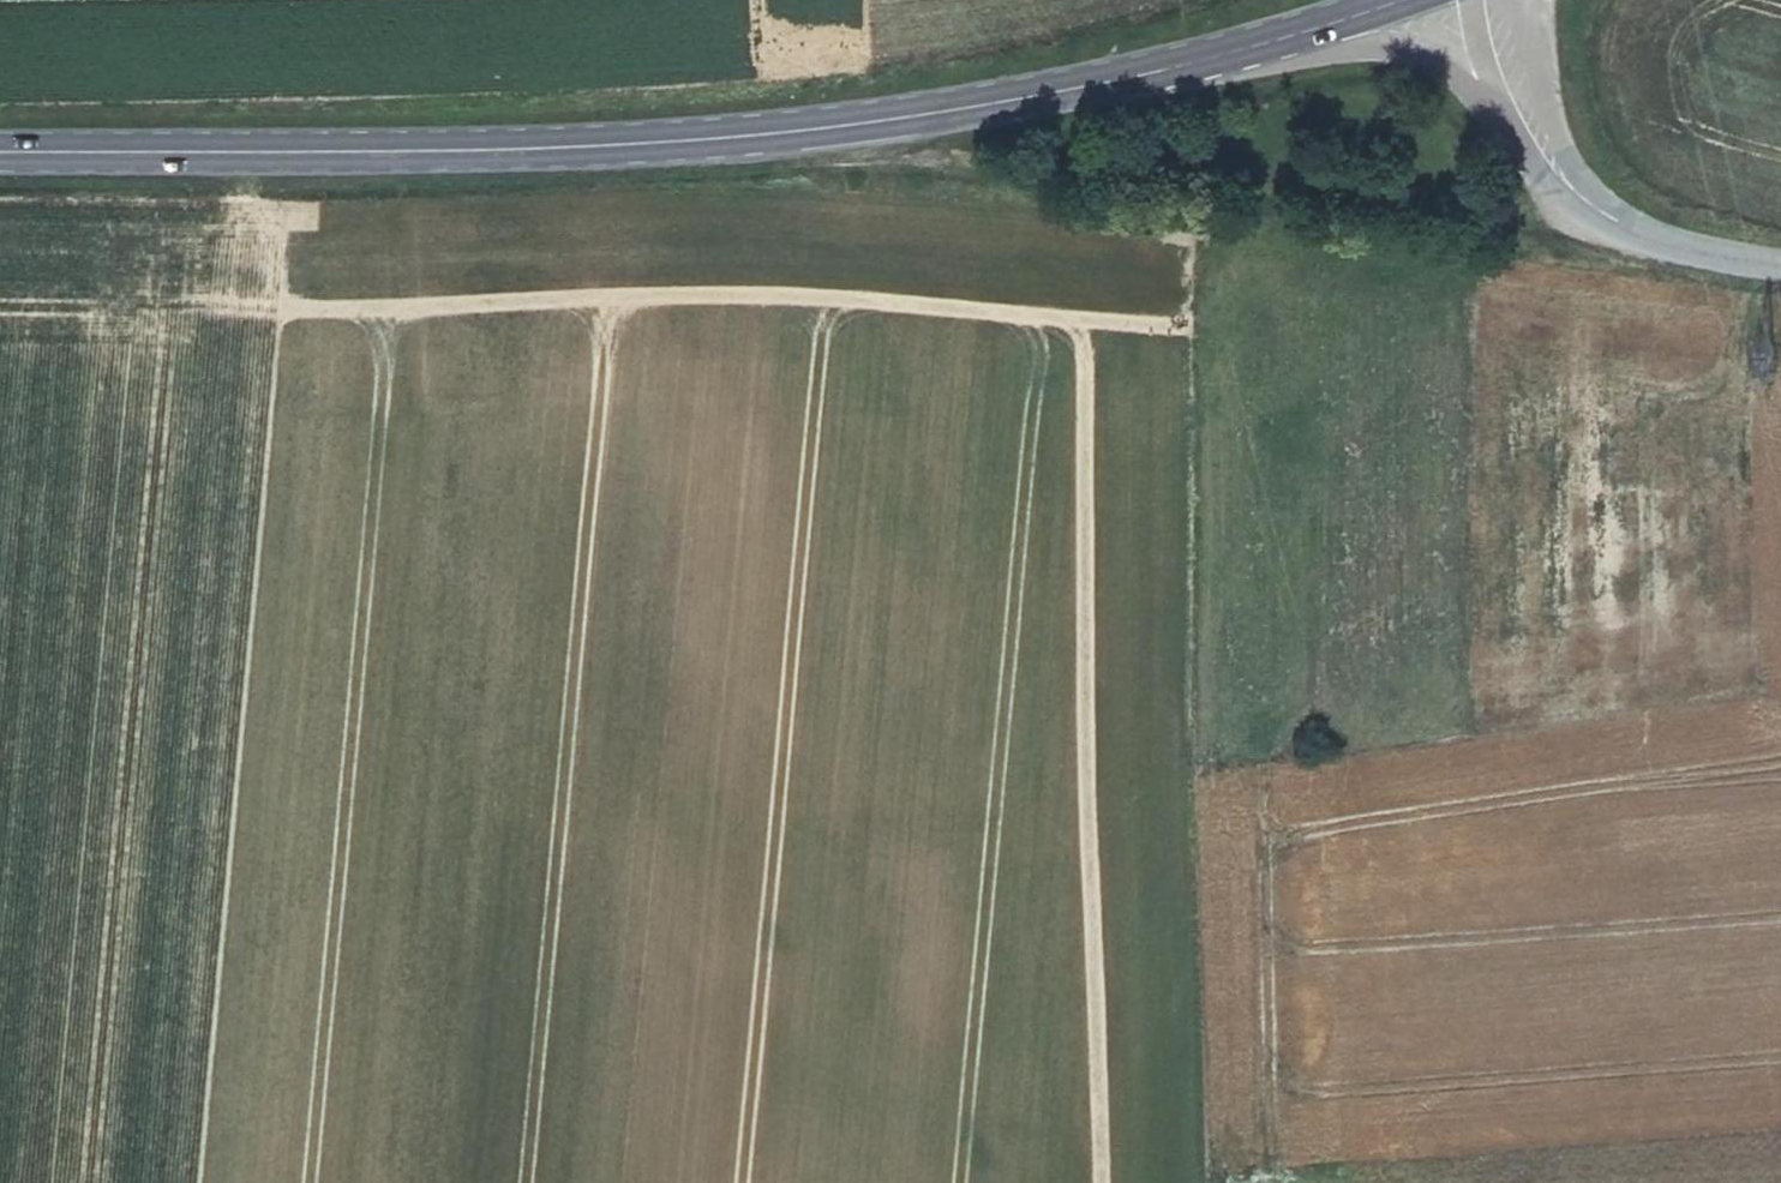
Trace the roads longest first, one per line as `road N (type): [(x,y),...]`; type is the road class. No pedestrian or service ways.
road 1 (secondary): [(0,152),(664,148),(1065,95),(1397,0)]
road 2 (unclassified): [(1487,0),(1509,79),(1563,179),(1620,233),(1780,269)]

